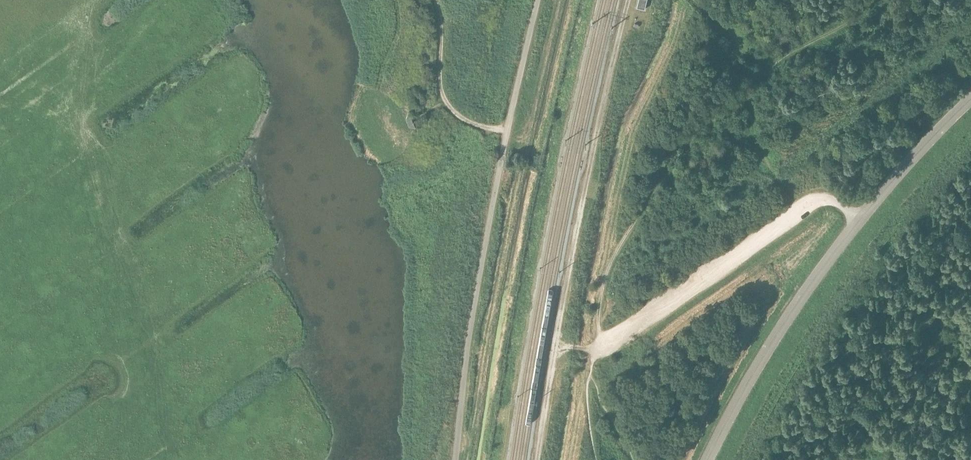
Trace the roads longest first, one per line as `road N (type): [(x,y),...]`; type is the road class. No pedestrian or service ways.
road 1 (track): [(539,459),(575,240),(629,0)]
road 2 (tertiary): [(708,459),(772,340),(829,257),(970,98)]
road 3 (track): [(505,133),(469,323),(455,459)]
road 4 (track): [(505,133),(535,0)]

